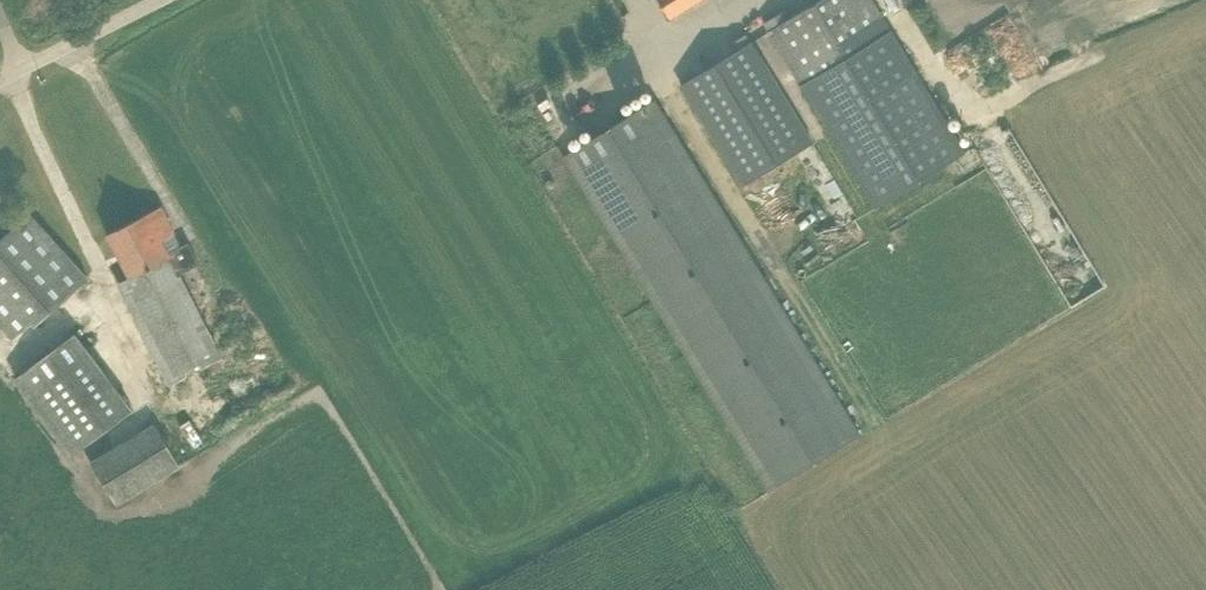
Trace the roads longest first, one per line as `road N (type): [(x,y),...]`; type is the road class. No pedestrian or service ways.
road 1 (unclassified): [(16,70),(158,0)]

